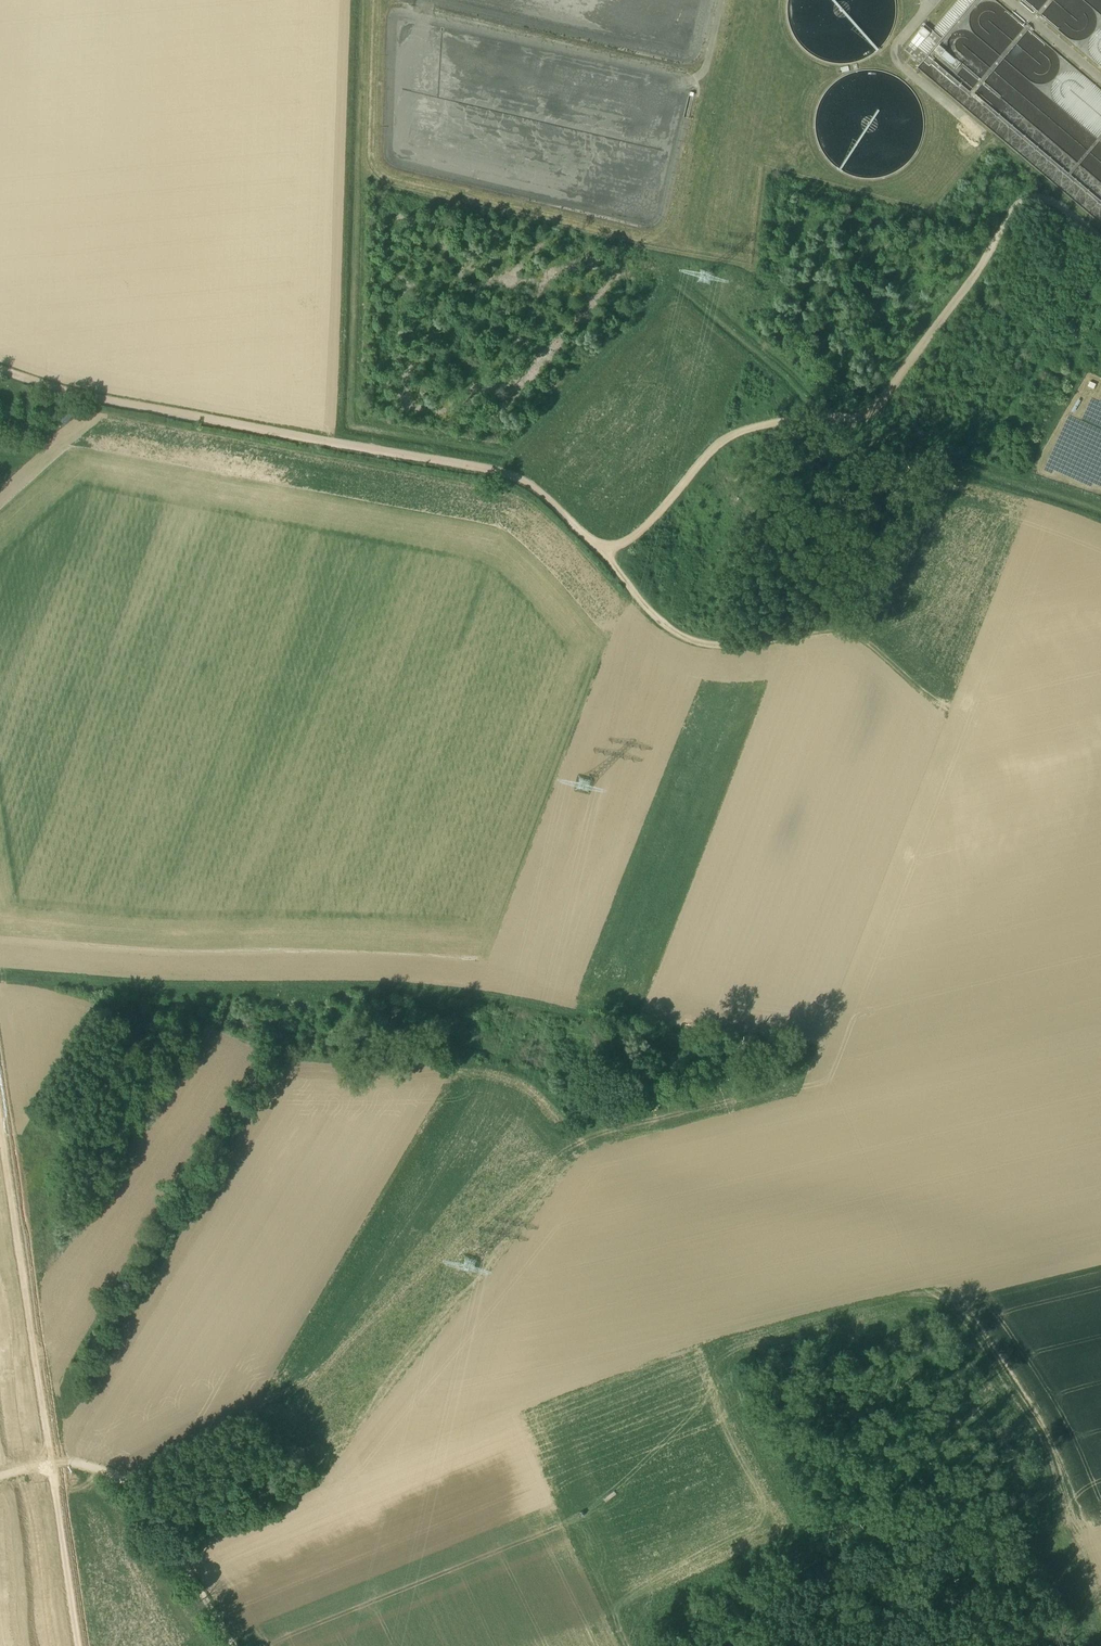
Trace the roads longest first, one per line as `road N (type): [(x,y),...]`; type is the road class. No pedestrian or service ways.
road 1 (track): [(1100,241),(1032,196),(876,416),(818,415),(730,437),(608,558),(515,477),(392,461),(64,395),(0,371)]
road 2 (unclassified): [(53,1463),(0,1105)]
road 3 (track): [(911,681),(852,630),(699,643),(658,616),(608,558)]
road 4 (unclassified): [(235,1645),(141,1497),(82,1463),(53,1463)]
road 5 (unclassified): [(81,1645),(53,1463)]

